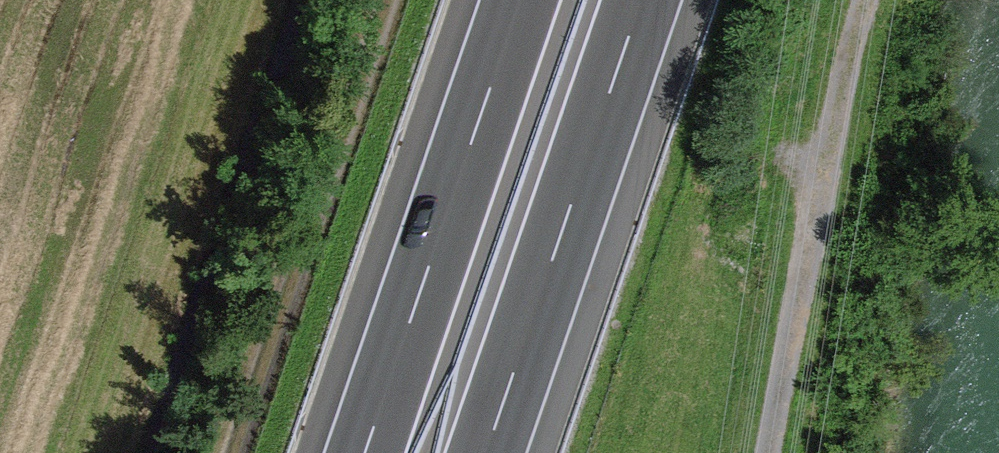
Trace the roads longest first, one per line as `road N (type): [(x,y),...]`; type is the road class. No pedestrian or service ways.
road 1 (motorway): [(486,452),(641,0)]
road 2 (motorway): [(519,0),(365,452)]
road 3 (track): [(236,452),(385,0)]
road 4 (track): [(766,452),(861,0)]

